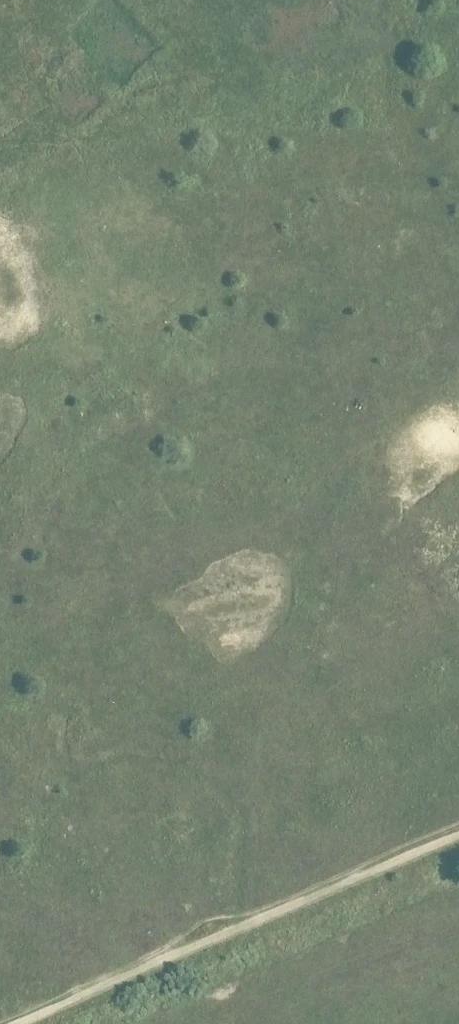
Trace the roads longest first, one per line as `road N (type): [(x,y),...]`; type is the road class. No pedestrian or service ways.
road 1 (track): [(15,1023),(458,835)]

